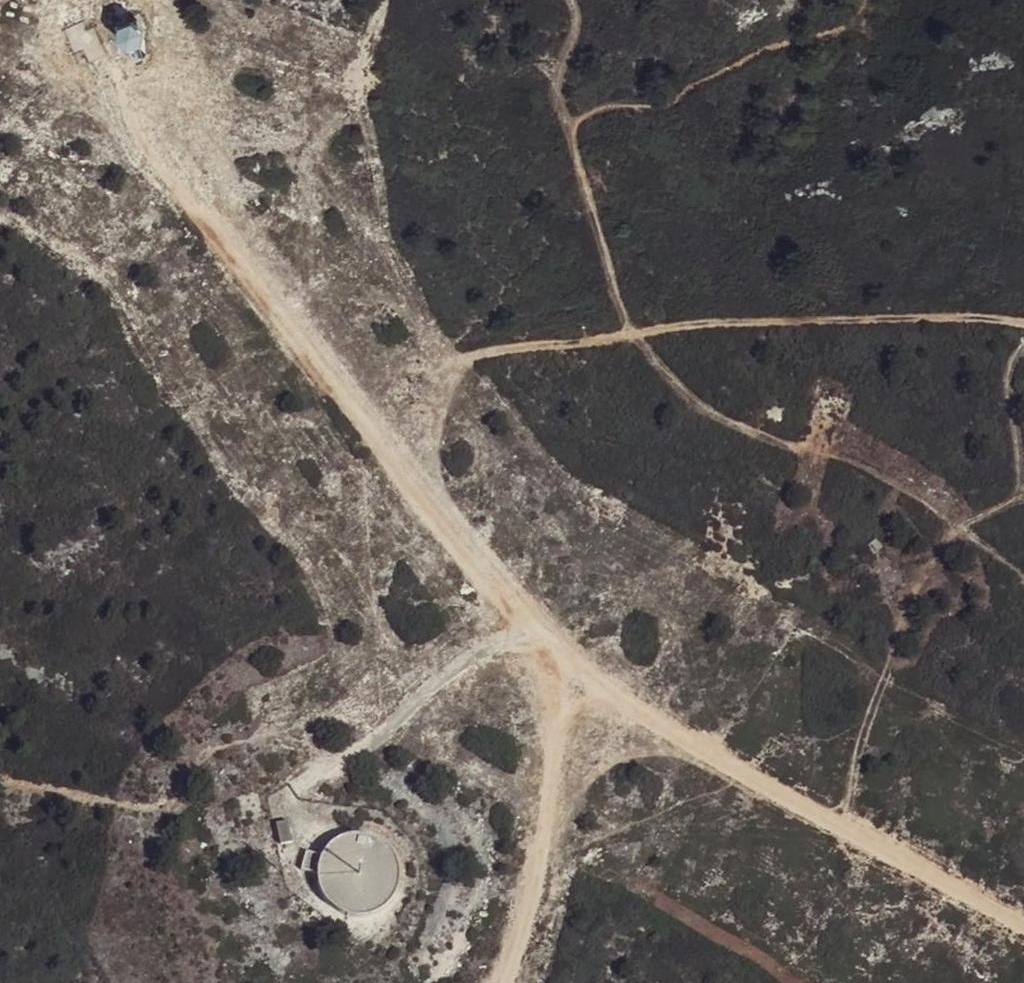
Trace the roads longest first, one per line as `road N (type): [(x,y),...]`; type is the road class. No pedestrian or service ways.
road 1 (track): [(856,0),(831,34),(570,124),(629,333),(474,361),(412,382),(370,438)]
road 2 (track): [(117,75),(370,438),(572,676)]
road 3 (track): [(572,676),(1023,941)]
road 4 (track): [(1023,322),(829,321),(629,333)]
road 5 (track): [(504,982),(548,819),(572,676)]
road 6 (track): [(529,626),(297,791),(287,808)]

